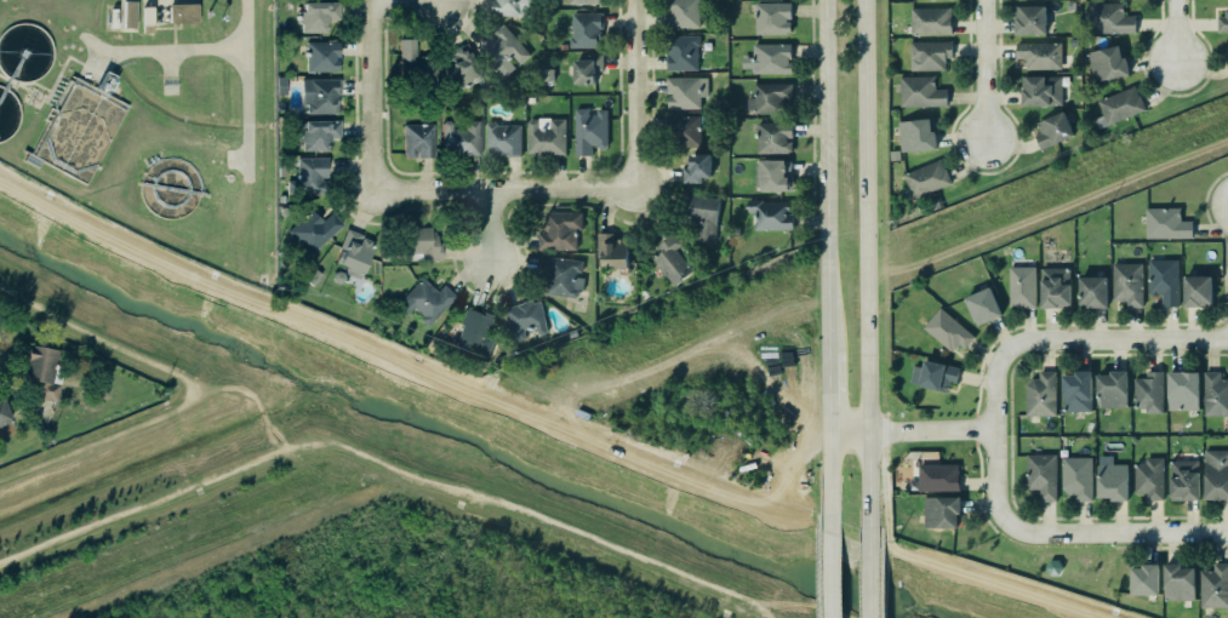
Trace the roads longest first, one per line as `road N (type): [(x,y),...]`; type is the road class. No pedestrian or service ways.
road 1 (secondary): [(869,545),(866,0)]
road 2 (secondary): [(825,0),(828,338)]
road 3 (residential): [(381,184),(630,182)]
road 4 (residential): [(1026,532),(1001,520),(995,499),(994,366),(1009,347),(1032,337)]
road 5 (residential): [(1227,532),(1026,532)]
road 6 (residential): [(1032,337),(1227,337)]
road 7 (residential): [(371,0),(381,184)]
road 8 (residential): [(630,182),(634,0)]
road 9 (residential): [(995,428),(829,431)]
road 10 (residential): [(984,137),(981,0)]

